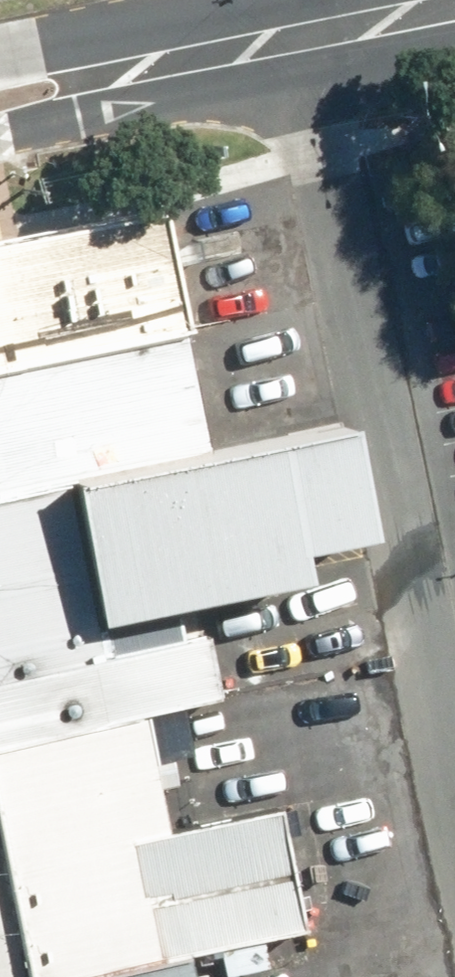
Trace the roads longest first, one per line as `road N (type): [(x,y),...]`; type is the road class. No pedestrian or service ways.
road 1 (secondary): [(454,7),(153,66)]
road 2 (secondary): [(153,66),(0,125)]
road 3 (secondary): [(0,72),(153,66)]

